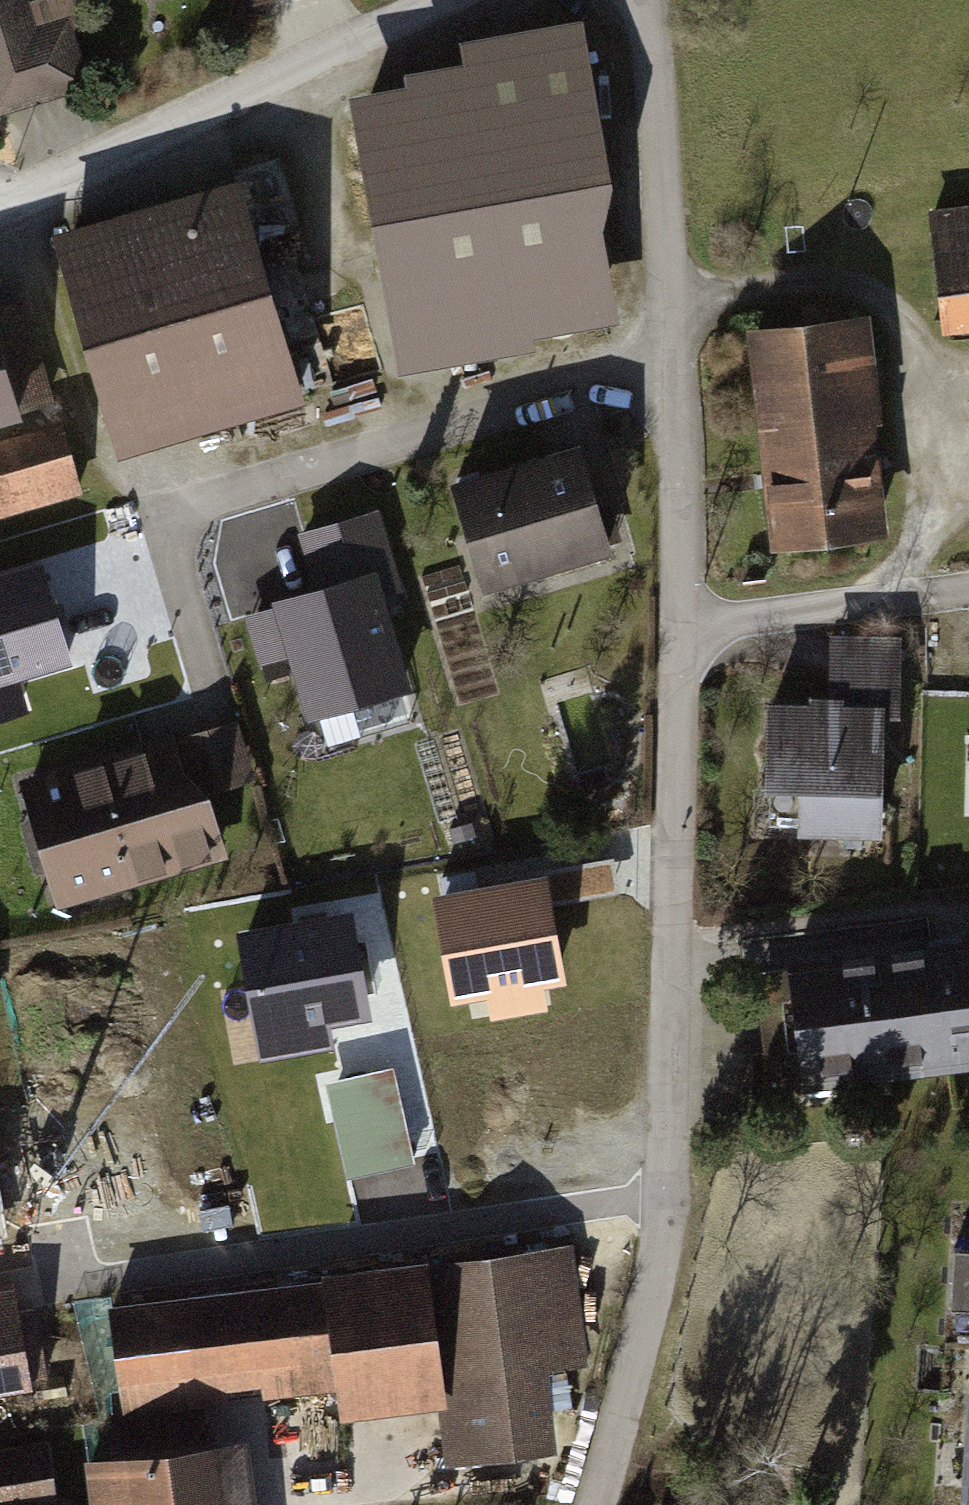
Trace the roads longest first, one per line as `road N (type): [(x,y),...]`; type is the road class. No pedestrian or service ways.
road 1 (residential): [(600,1504),(665,1225),(678,626)]
road 2 (residential): [(678,626),(647,0)]
road 3 (residential): [(0,206),(438,0)]
road 4 (residential): [(678,626),(968,590)]

